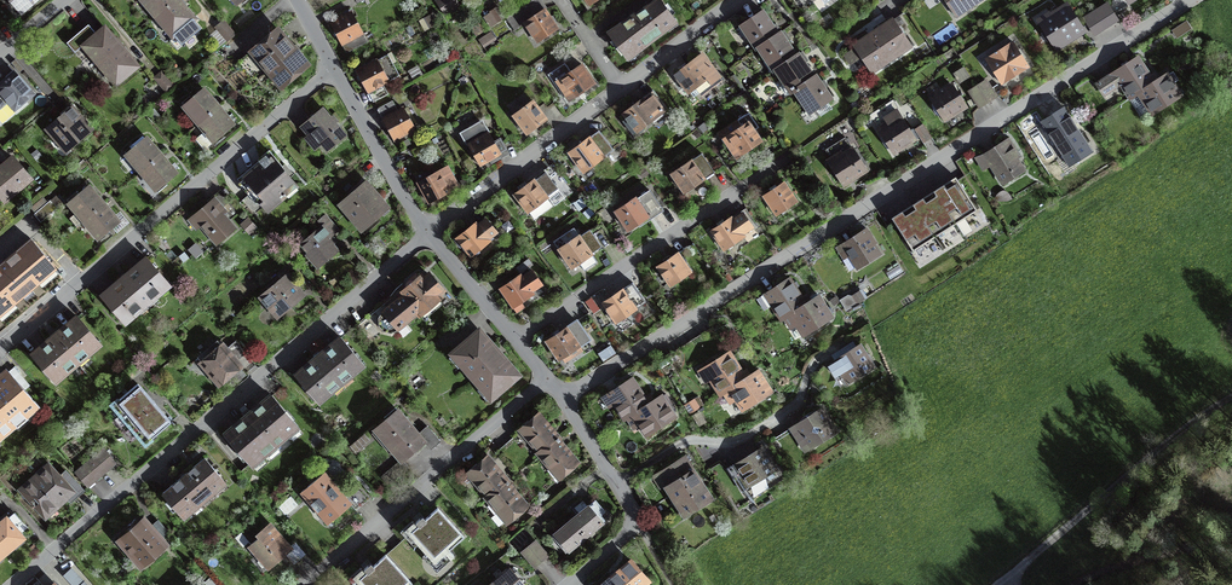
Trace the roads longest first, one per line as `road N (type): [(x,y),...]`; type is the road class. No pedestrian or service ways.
road 1 (residential): [(564,398),(1191,0)]
road 2 (residential): [(12,584),(427,233)]
road 3 (residential): [(0,352),(333,71)]
road 4 (residential): [(302,584),(548,377)]
road 5 (residential): [(518,338),(784,158)]
road 6 (residential): [(621,85),(427,233)]
road 7 (residential): [(564,398),(638,526),(568,584)]
road 8 (residential): [(333,71),(427,233)]
road 9 (residential): [(737,0),(621,85)]
road 10 (residential): [(427,233),(518,338)]

